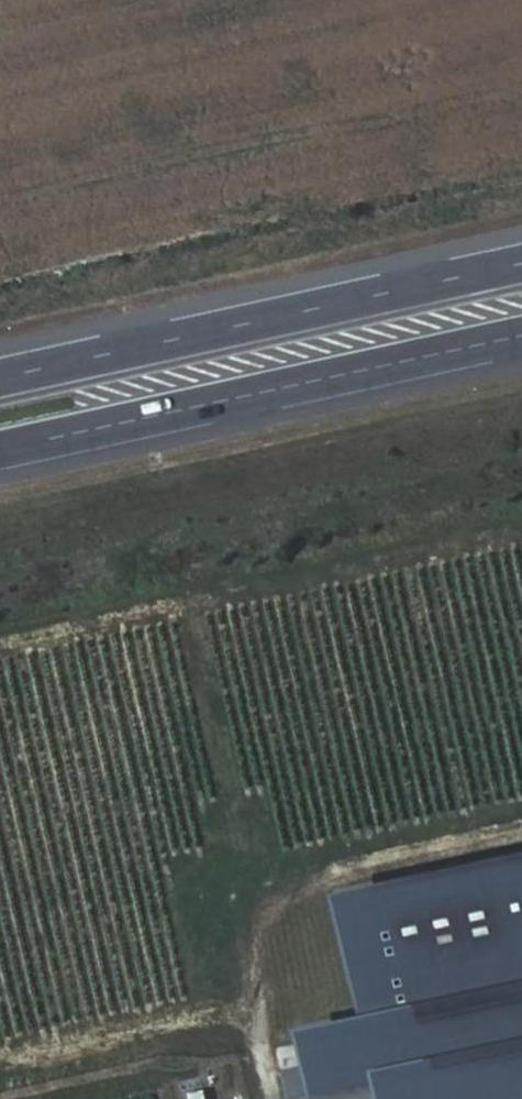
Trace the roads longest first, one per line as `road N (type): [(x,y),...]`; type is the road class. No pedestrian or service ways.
road 1 (motorway): [(521,263),(0,378)]
road 2 (motorway): [(0,450),(521,335)]

